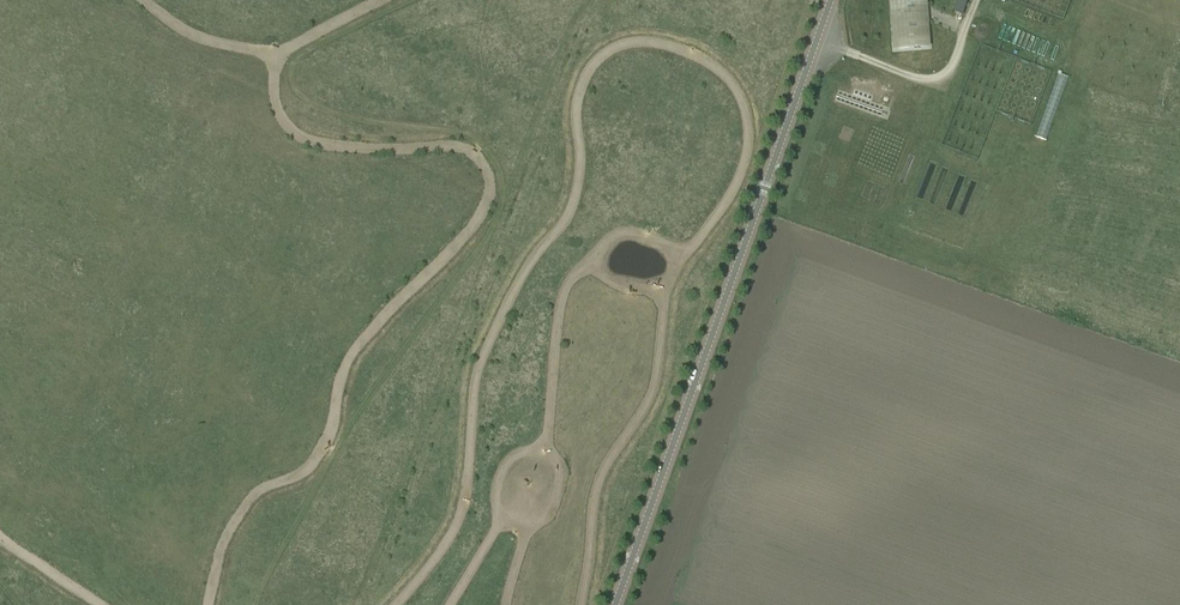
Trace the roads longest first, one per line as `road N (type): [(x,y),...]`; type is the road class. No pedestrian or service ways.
road 1 (track): [(420,0),(308,50),(292,61),(290,85),(333,111),(467,135),(497,162),(502,201),(488,233),(341,438),(257,604)]
road 2 (secondary): [(614,604),(830,0)]

